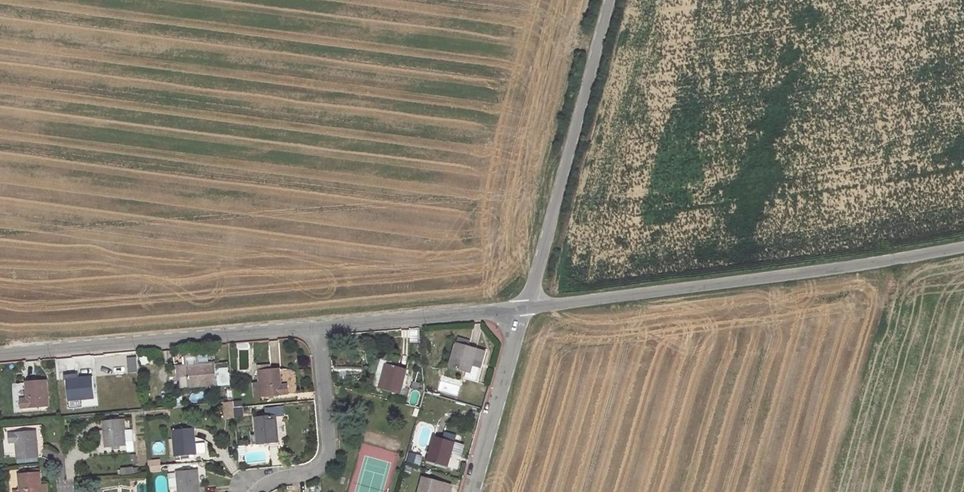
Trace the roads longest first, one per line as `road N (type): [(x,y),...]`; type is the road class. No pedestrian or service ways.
road 1 (unclassified): [(525,308),(963,245)]
road 2 (unclassified): [(0,351),(319,326)]
road 3 (unclassified): [(525,308),(608,0)]
road 4 (residential): [(255,491),(273,477),(309,472),(329,449),(319,326)]
road 5 (unclassified): [(319,326),(525,308)]
road 6 (unclassified): [(471,491),(525,308)]

